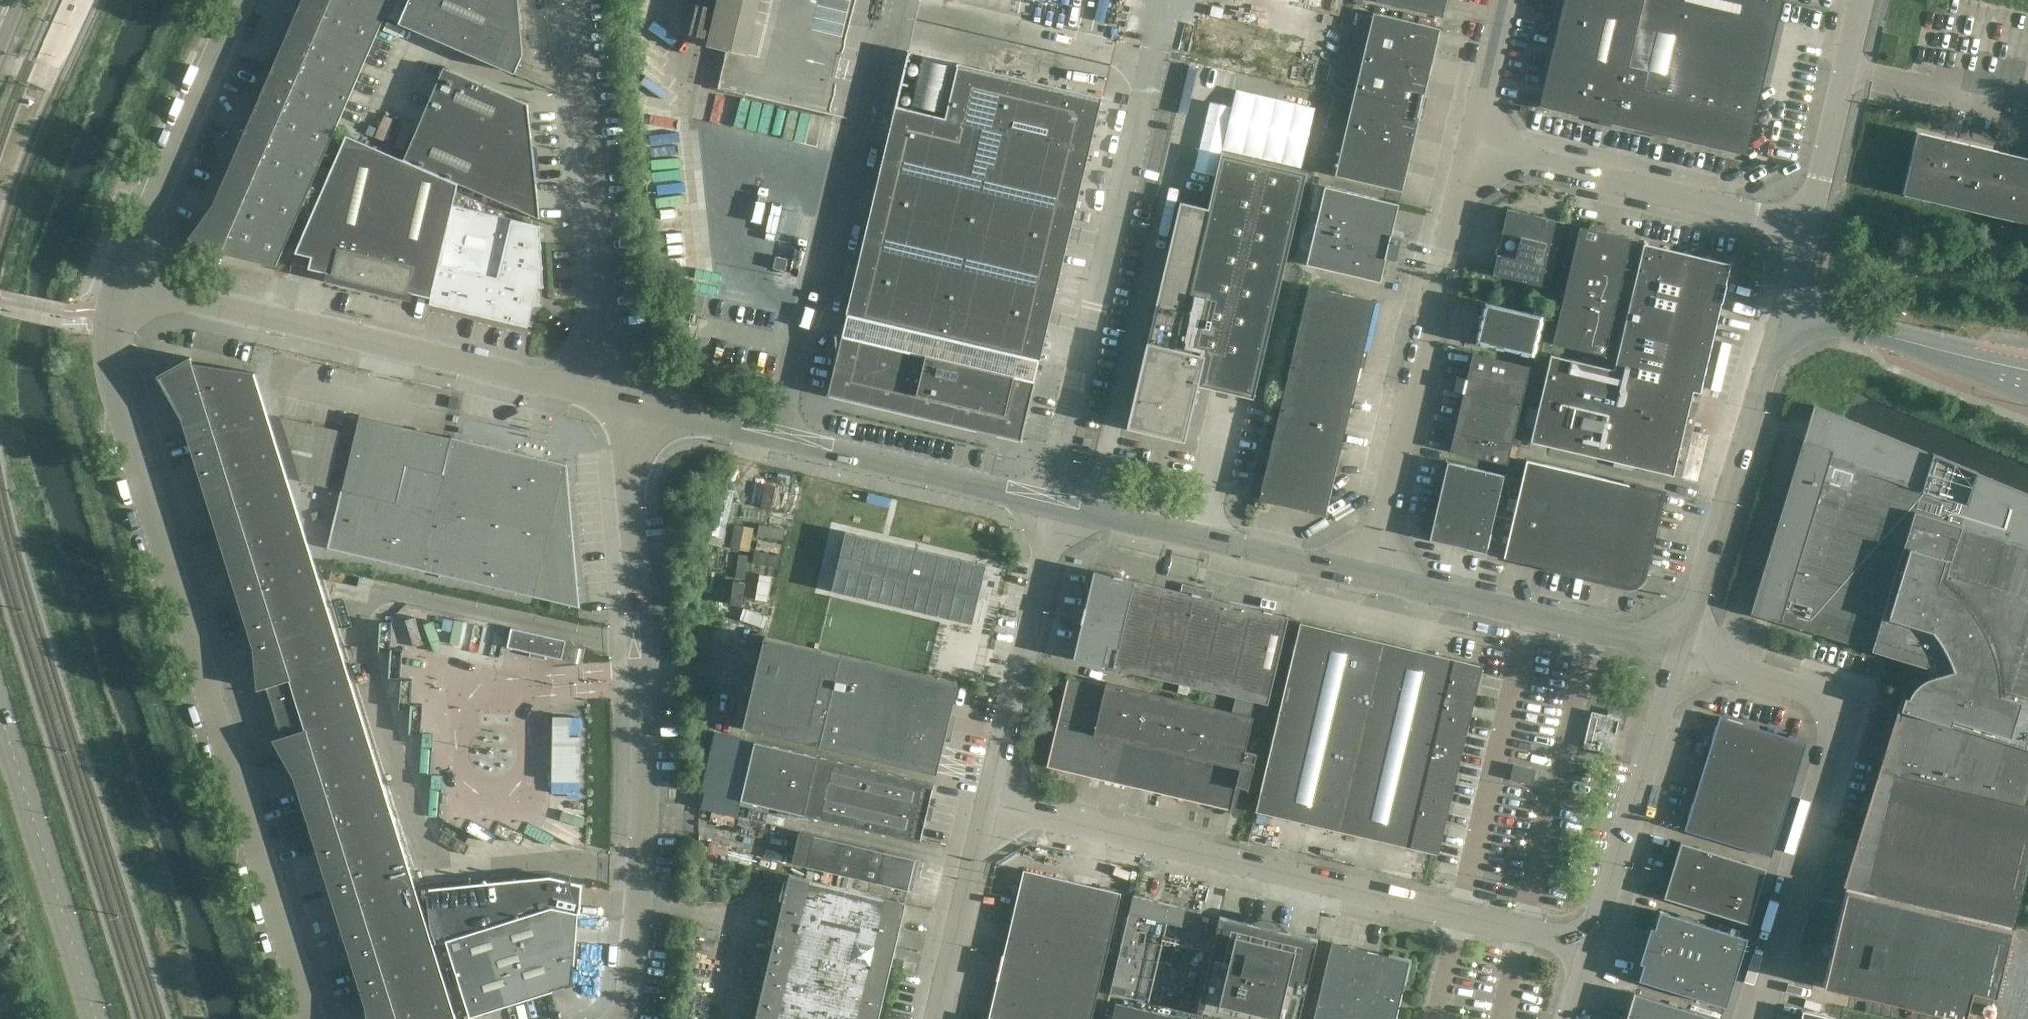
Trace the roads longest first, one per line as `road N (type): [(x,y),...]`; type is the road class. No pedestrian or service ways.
road 1 (unclassified): [(320,1018),(189,637),(107,364),(127,280)]
road 2 (unclassified): [(1592,947),(983,798)]
road 3 (unclassified): [(621,404),(648,858),(625,1018)]
road 4 (unclassified): [(621,404),(127,280)]
road 5 (unclassified): [(1751,1018),(1829,764),(1835,720),(1829,696),(1686,648)]
road 6 (unclassified): [(1048,496),(785,432),(621,404)]
road 7 (unclassified): [(1374,571),(1471,147)]
road 8 (unclassified): [(621,404),(577,0)]
road 9 (unclassified): [(1686,648),(1788,309)]
road 10 (unclassified): [(1808,217),(1471,147)]
road 11 (unclassified): [(1374,571),(1048,496)]
road 12 (unclassified): [(1686,648),(1374,571)]
road 13 (tertiary): [(95,1018),(0,713)]
road 14 (unclassified): [(1592,947),(1686,648)]
road 15 (unclassified): [(983,798),(1048,496)]
road 16 (unclassified): [(127,280),(245,0)]
road 17 (unclassified): [(2027,375),(1788,309)]
road 18 (unclassified): [(936,1018),(983,798)]
road 19 (unclassified): [(1808,217),(1865,0)]
road 20 (unclassified): [(1471,147),(1505,0)]

